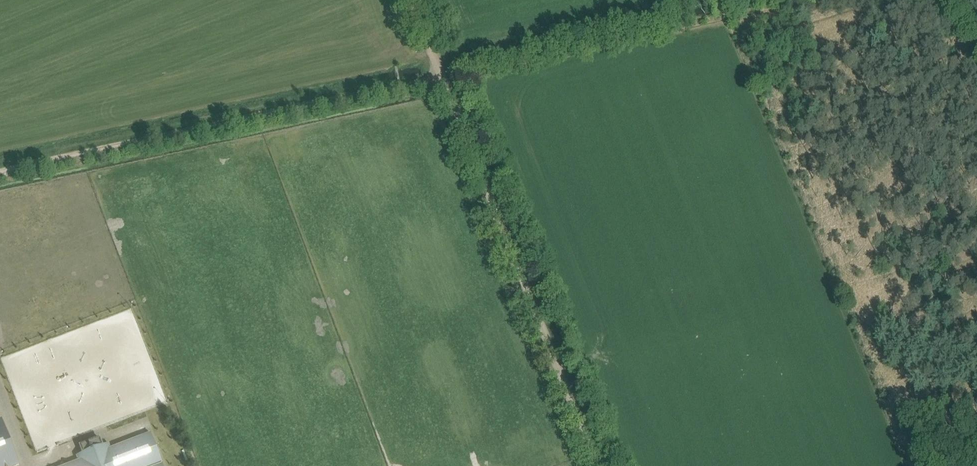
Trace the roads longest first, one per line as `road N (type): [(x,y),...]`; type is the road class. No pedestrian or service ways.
road 1 (track): [(418,0),(601,465)]
road 2 (track): [(0,174),(450,81)]
road 3 (track): [(441,58),(693,0)]

